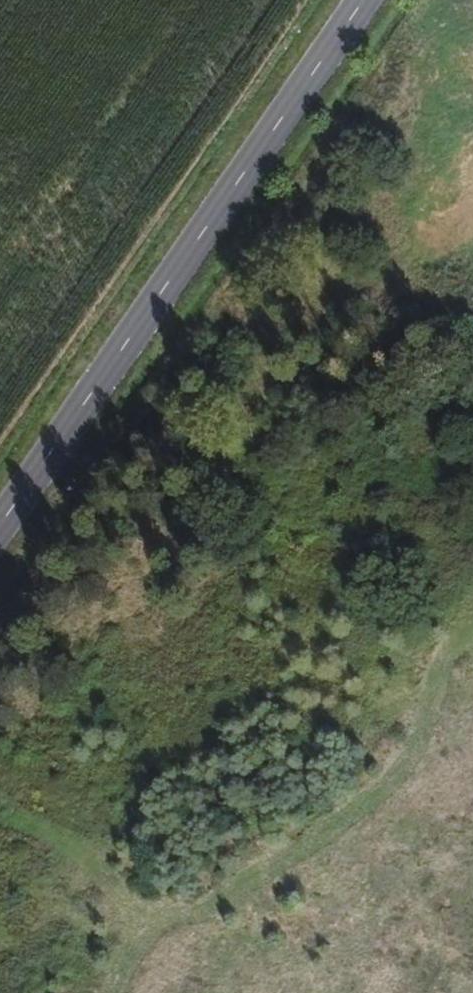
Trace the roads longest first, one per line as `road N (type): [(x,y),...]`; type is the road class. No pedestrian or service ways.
road 1 (primary): [(0,545),(373,0)]

